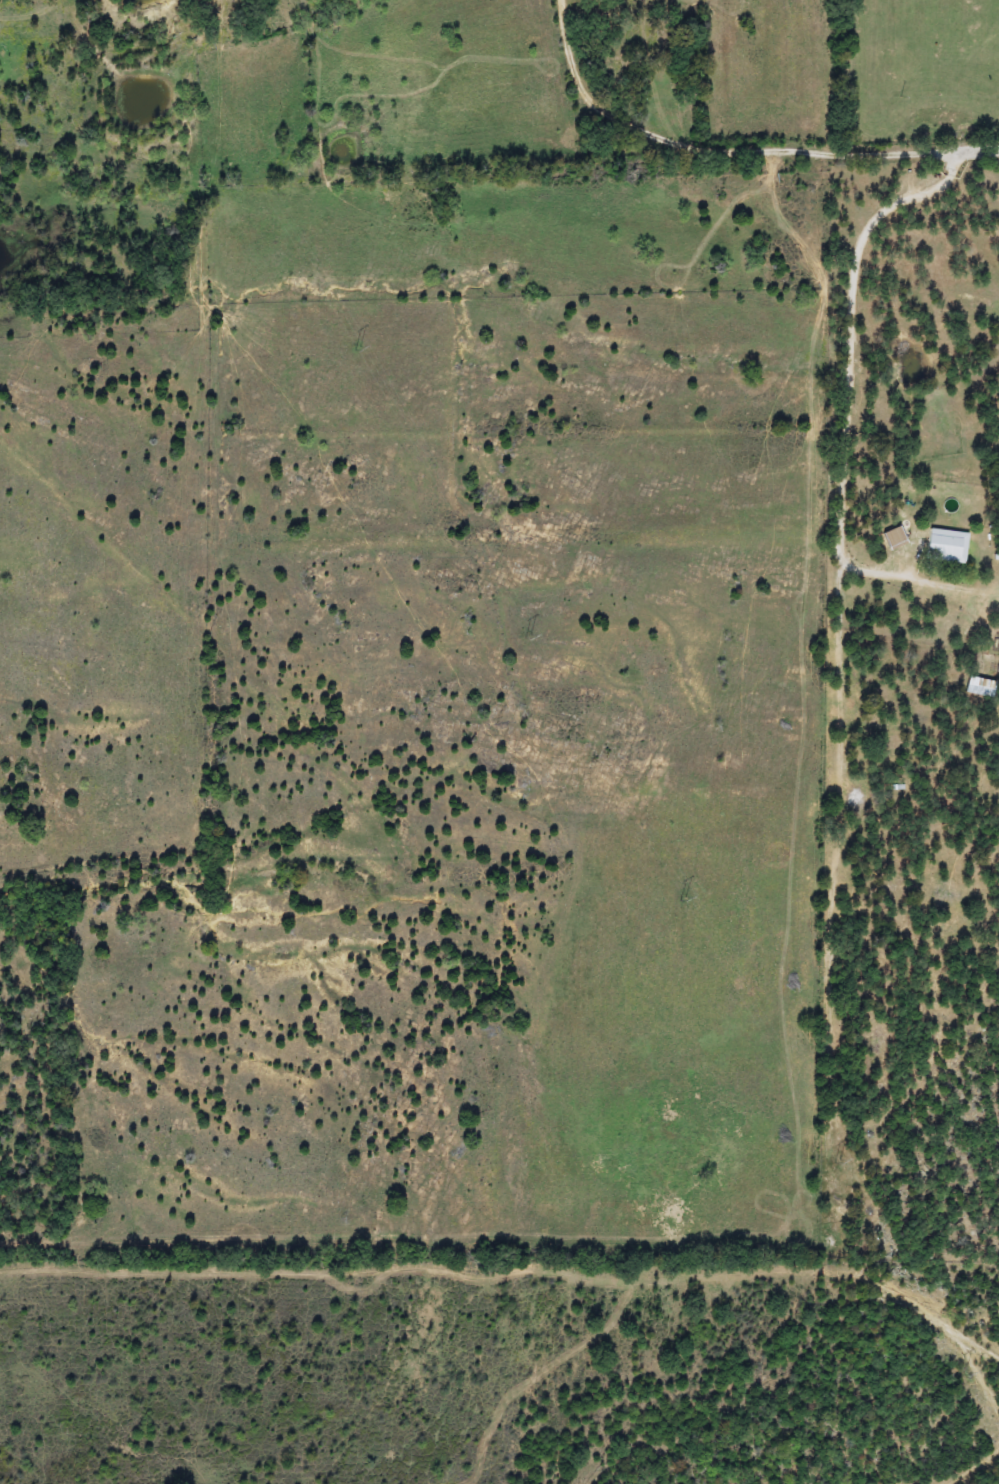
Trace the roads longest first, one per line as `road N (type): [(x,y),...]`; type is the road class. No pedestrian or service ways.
road 1 (residential): [(558,0),(562,46),(579,90),(650,134),(741,147),(998,145)]

